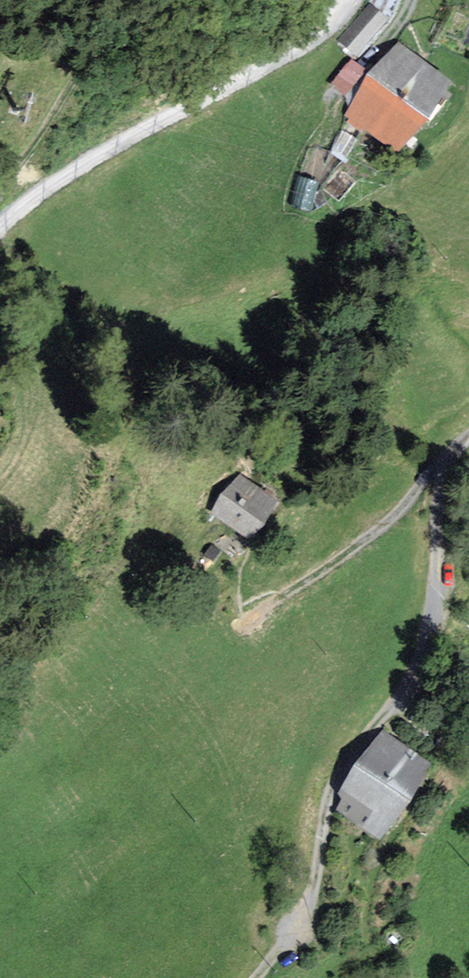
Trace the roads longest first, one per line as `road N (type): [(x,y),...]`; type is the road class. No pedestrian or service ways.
road 1 (track): [(468,437),(440,480),(436,576),(416,670),(334,780),(308,905),(261,977)]
road 2 (unclassified): [(0,231),(87,164),(298,53),(350,0)]
road 3 (track): [(242,558),(238,609),(251,628),(397,514),(432,464),(447,466)]

